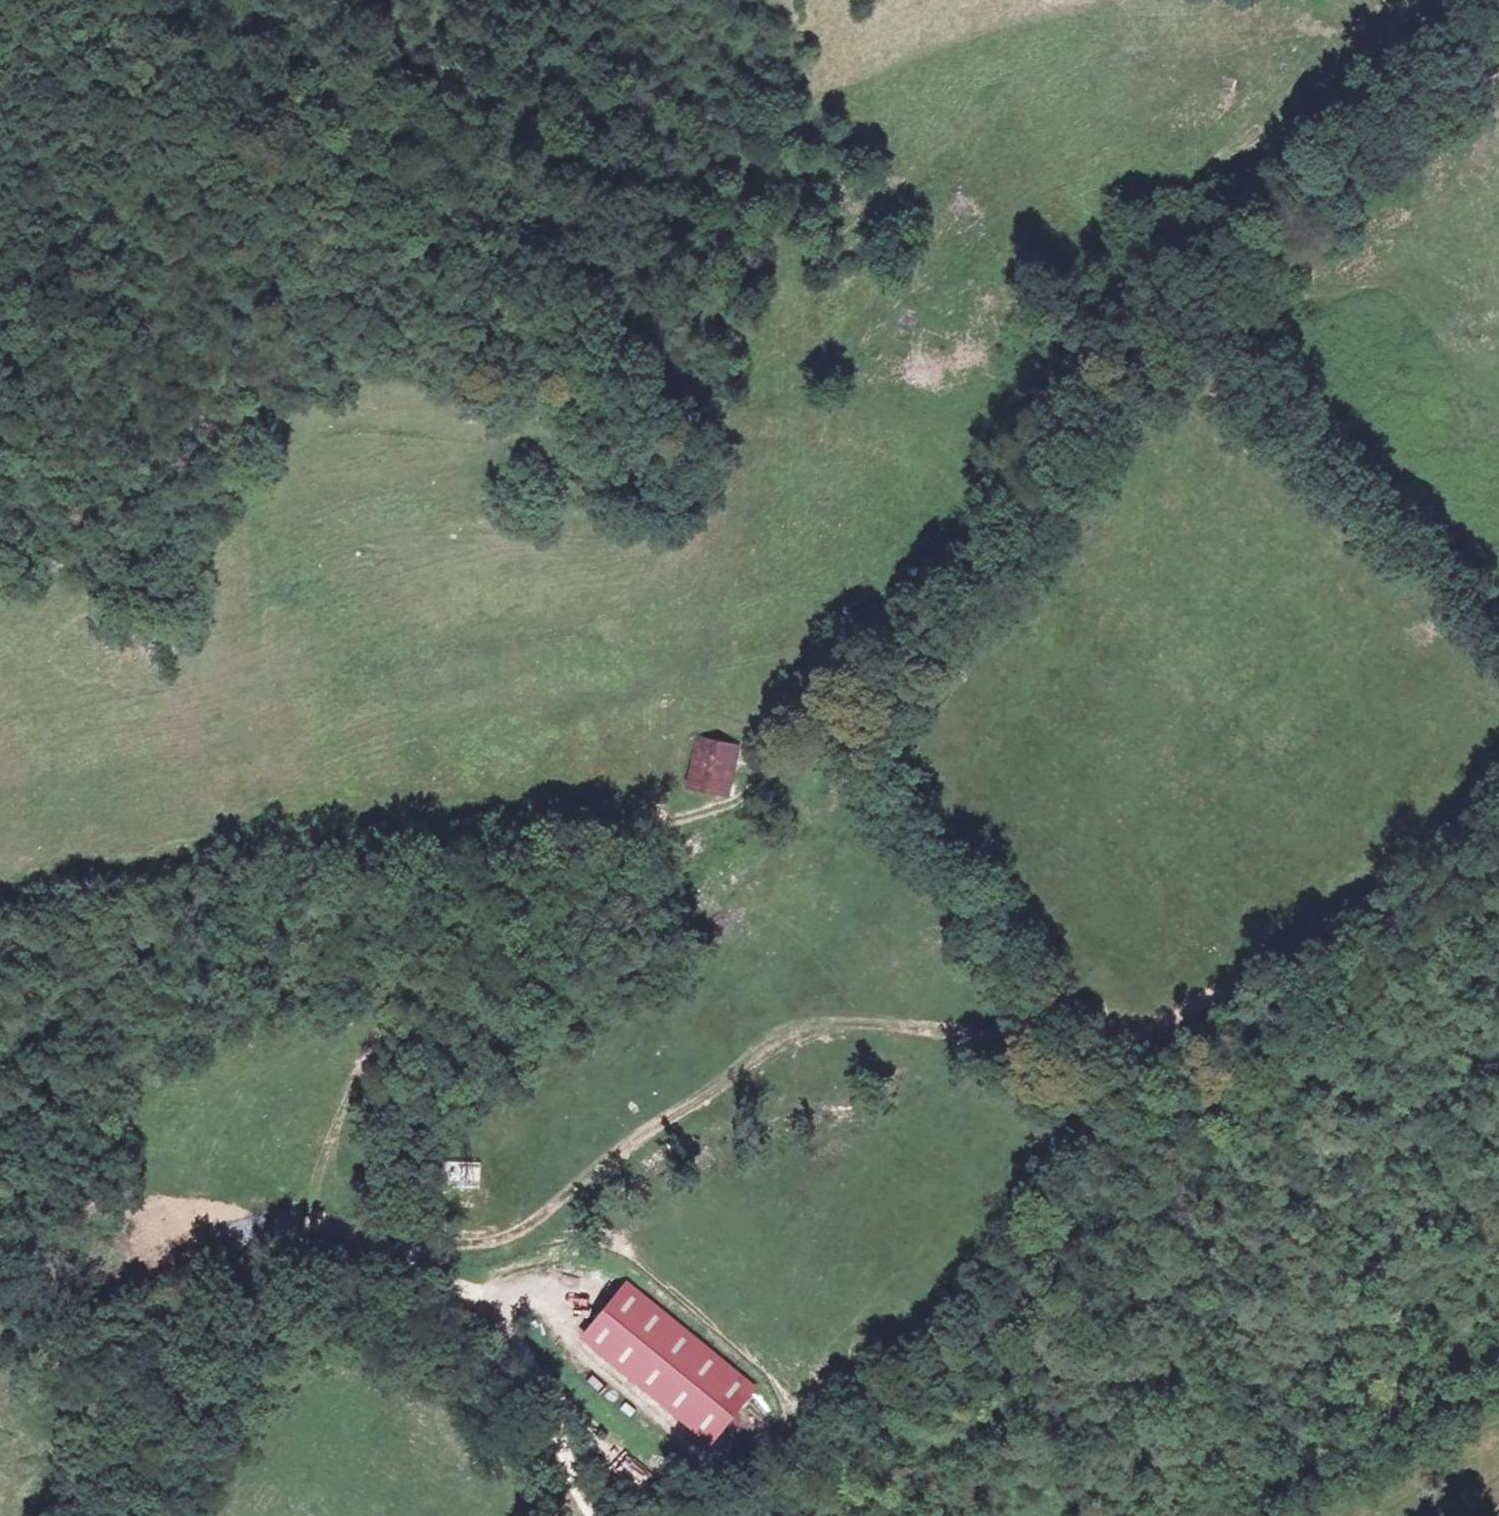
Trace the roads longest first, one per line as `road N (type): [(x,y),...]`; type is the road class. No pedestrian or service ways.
road 1 (track): [(626,1515),(488,1295),(518,1276),(551,1275)]
road 2 (track): [(1498,1340),(1223,1515)]

